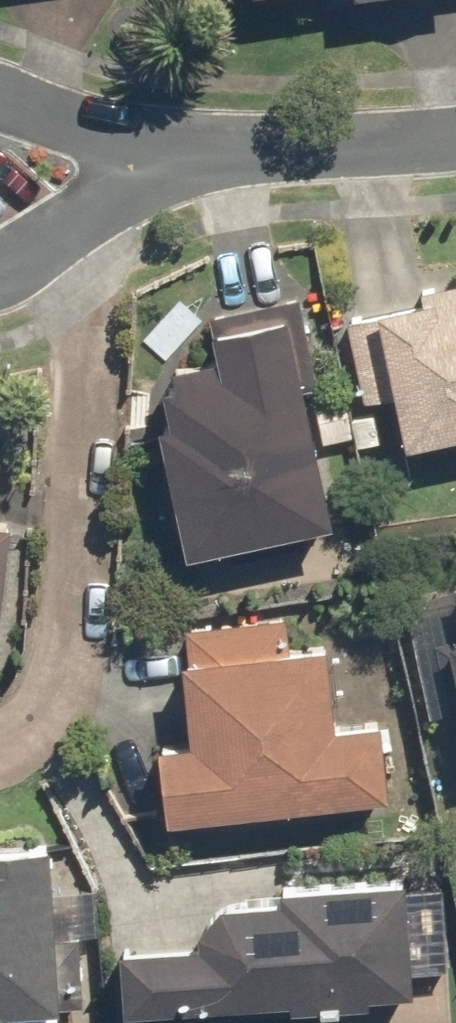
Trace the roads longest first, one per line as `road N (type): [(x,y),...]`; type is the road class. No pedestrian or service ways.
road 1 (residential): [(225,156),(113,204),(0,279)]
road 2 (residential): [(455,135),(225,156)]
road 3 (residential): [(40,108),(225,156)]

